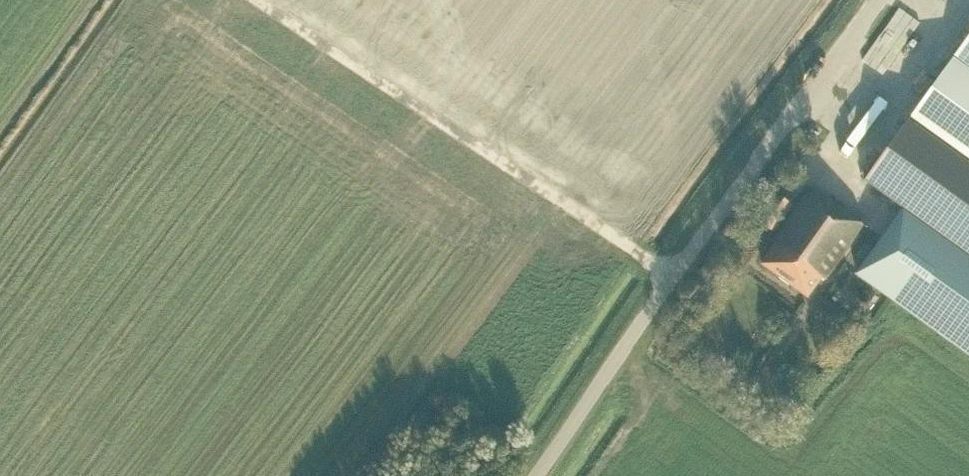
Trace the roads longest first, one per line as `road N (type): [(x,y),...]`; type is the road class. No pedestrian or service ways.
road 1 (unclassified): [(539,475),(886,0)]
road 2 (track): [(675,284),(265,0)]
road 3 (track): [(0,127),(92,0)]

